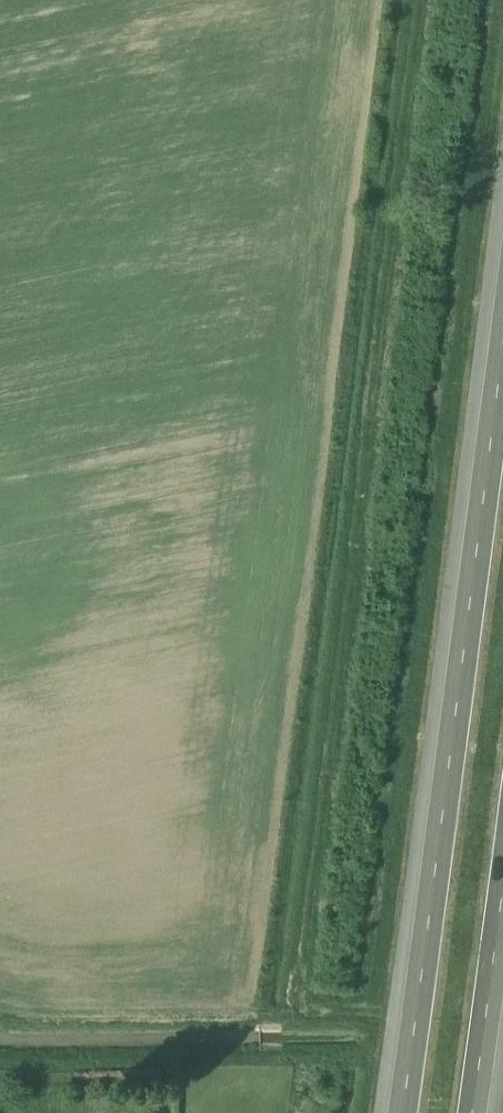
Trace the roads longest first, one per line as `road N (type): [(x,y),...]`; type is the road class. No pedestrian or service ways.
road 1 (trunk): [(502,344),(401,1112)]
road 2 (trunk): [(470,1112),(502,870)]

